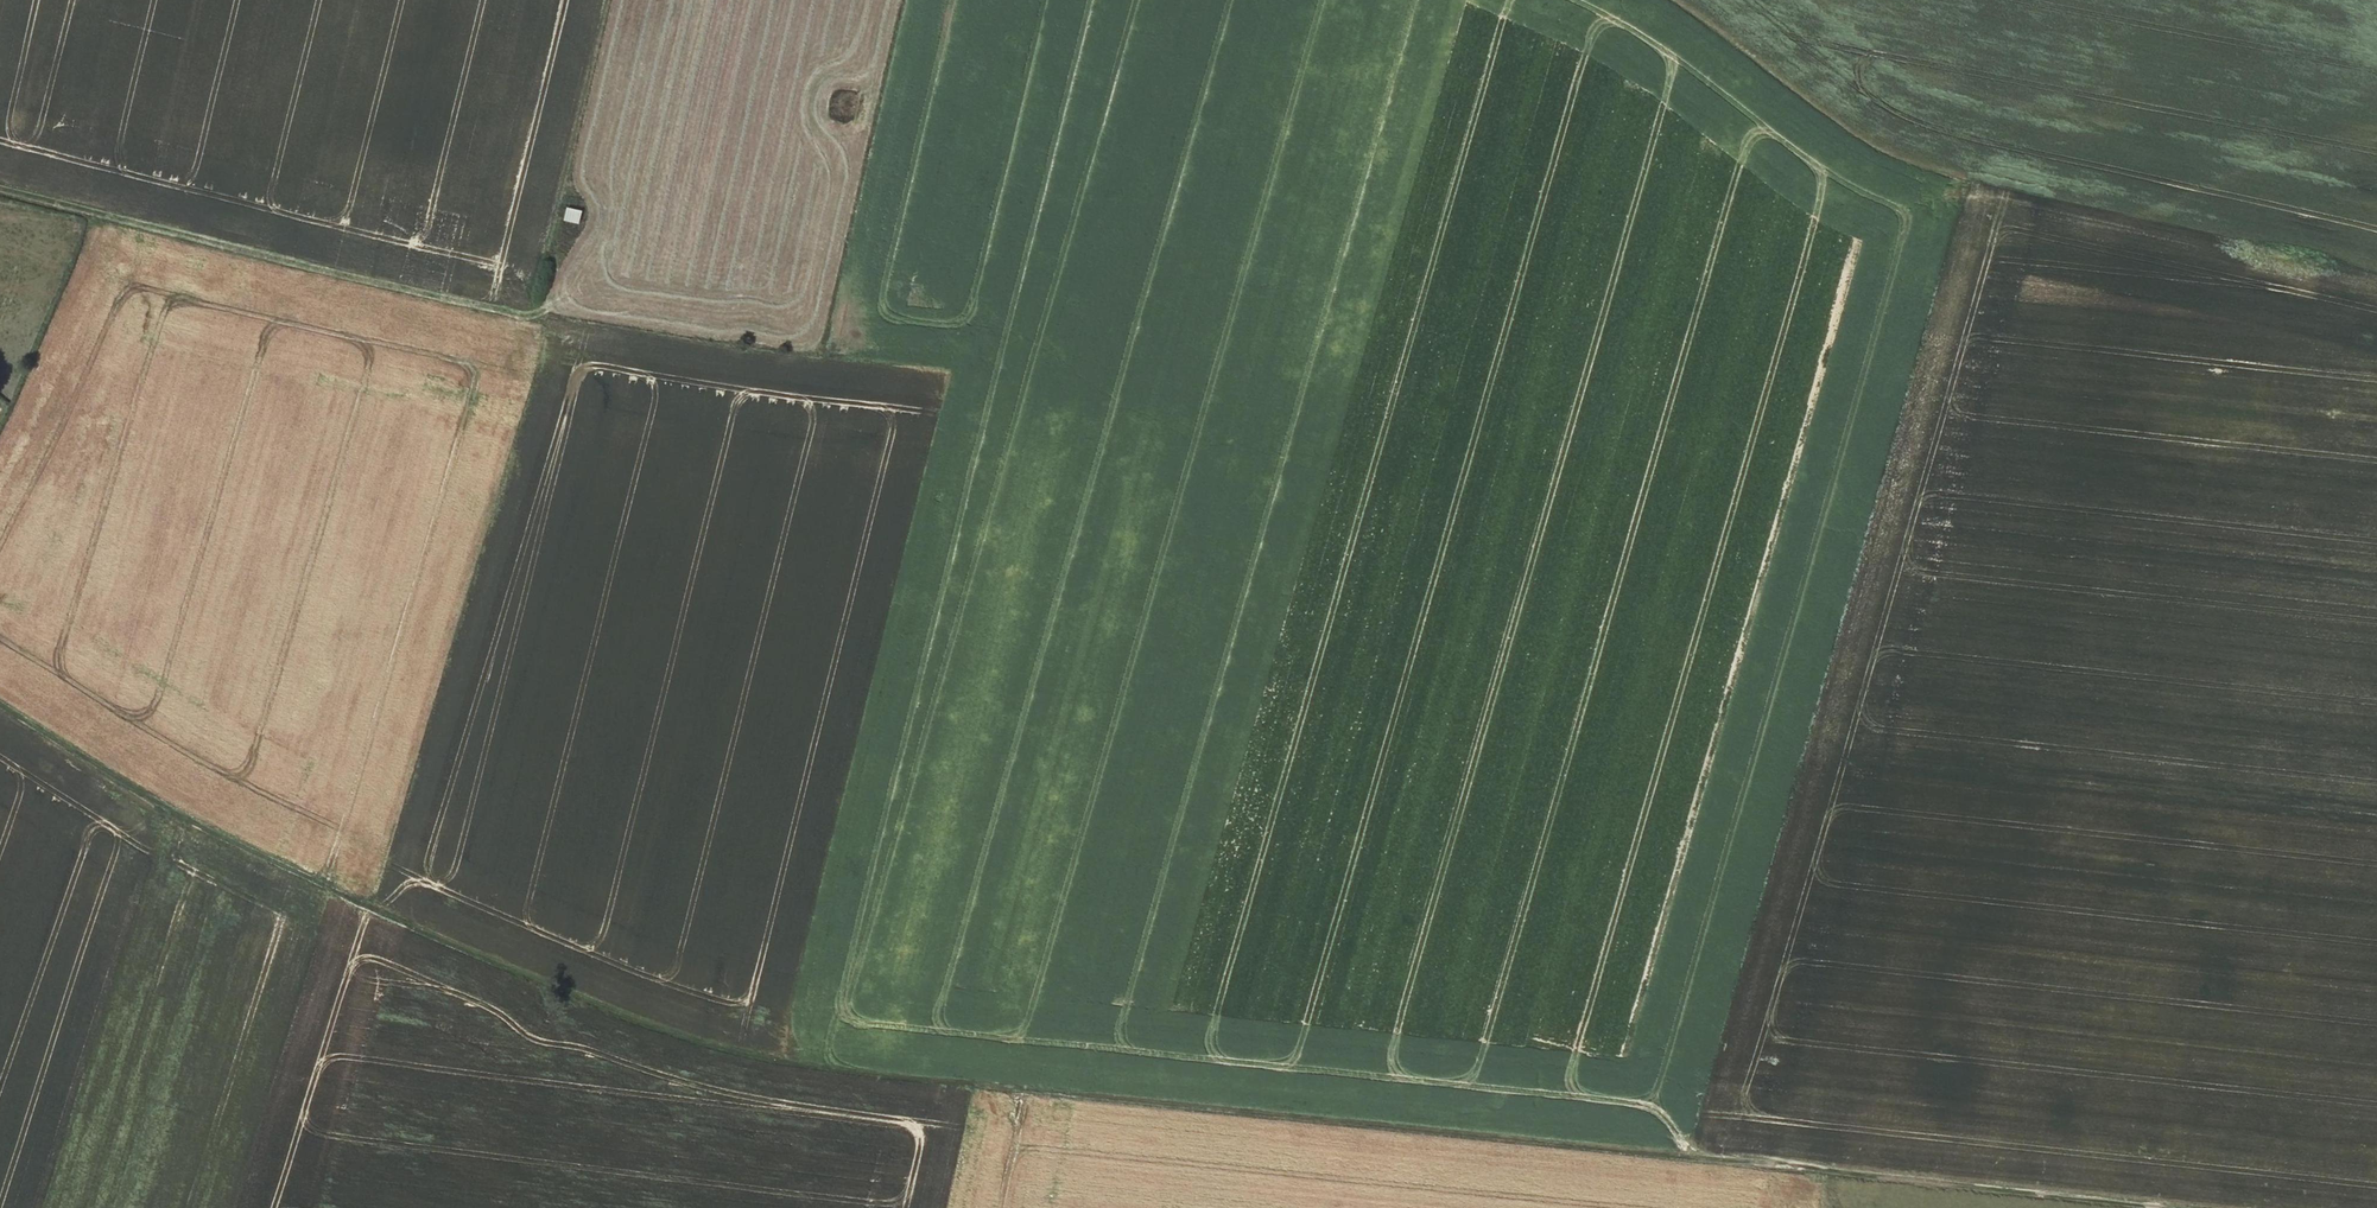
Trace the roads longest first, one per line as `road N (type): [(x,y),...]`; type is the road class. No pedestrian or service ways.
road 1 (track): [(2191,1207),(830,1074),(732,1052),(594,1008),(363,905),(170,810),(0,707)]
road 2 (track): [(0,188),(534,314)]

